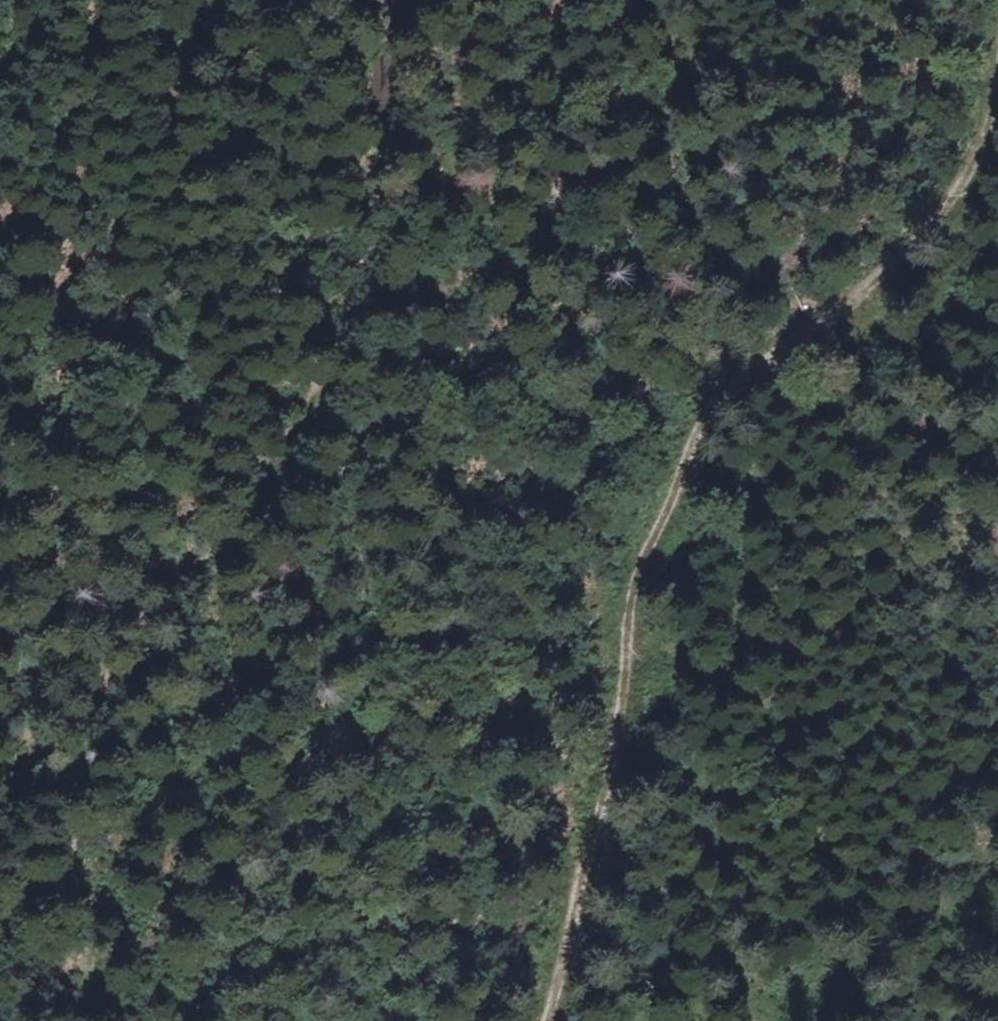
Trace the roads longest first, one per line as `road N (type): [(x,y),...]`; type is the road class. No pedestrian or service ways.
road 1 (track): [(550,1020),(621,741),(632,587),(676,480),(712,405),(919,230),(973,169),(997,78)]

